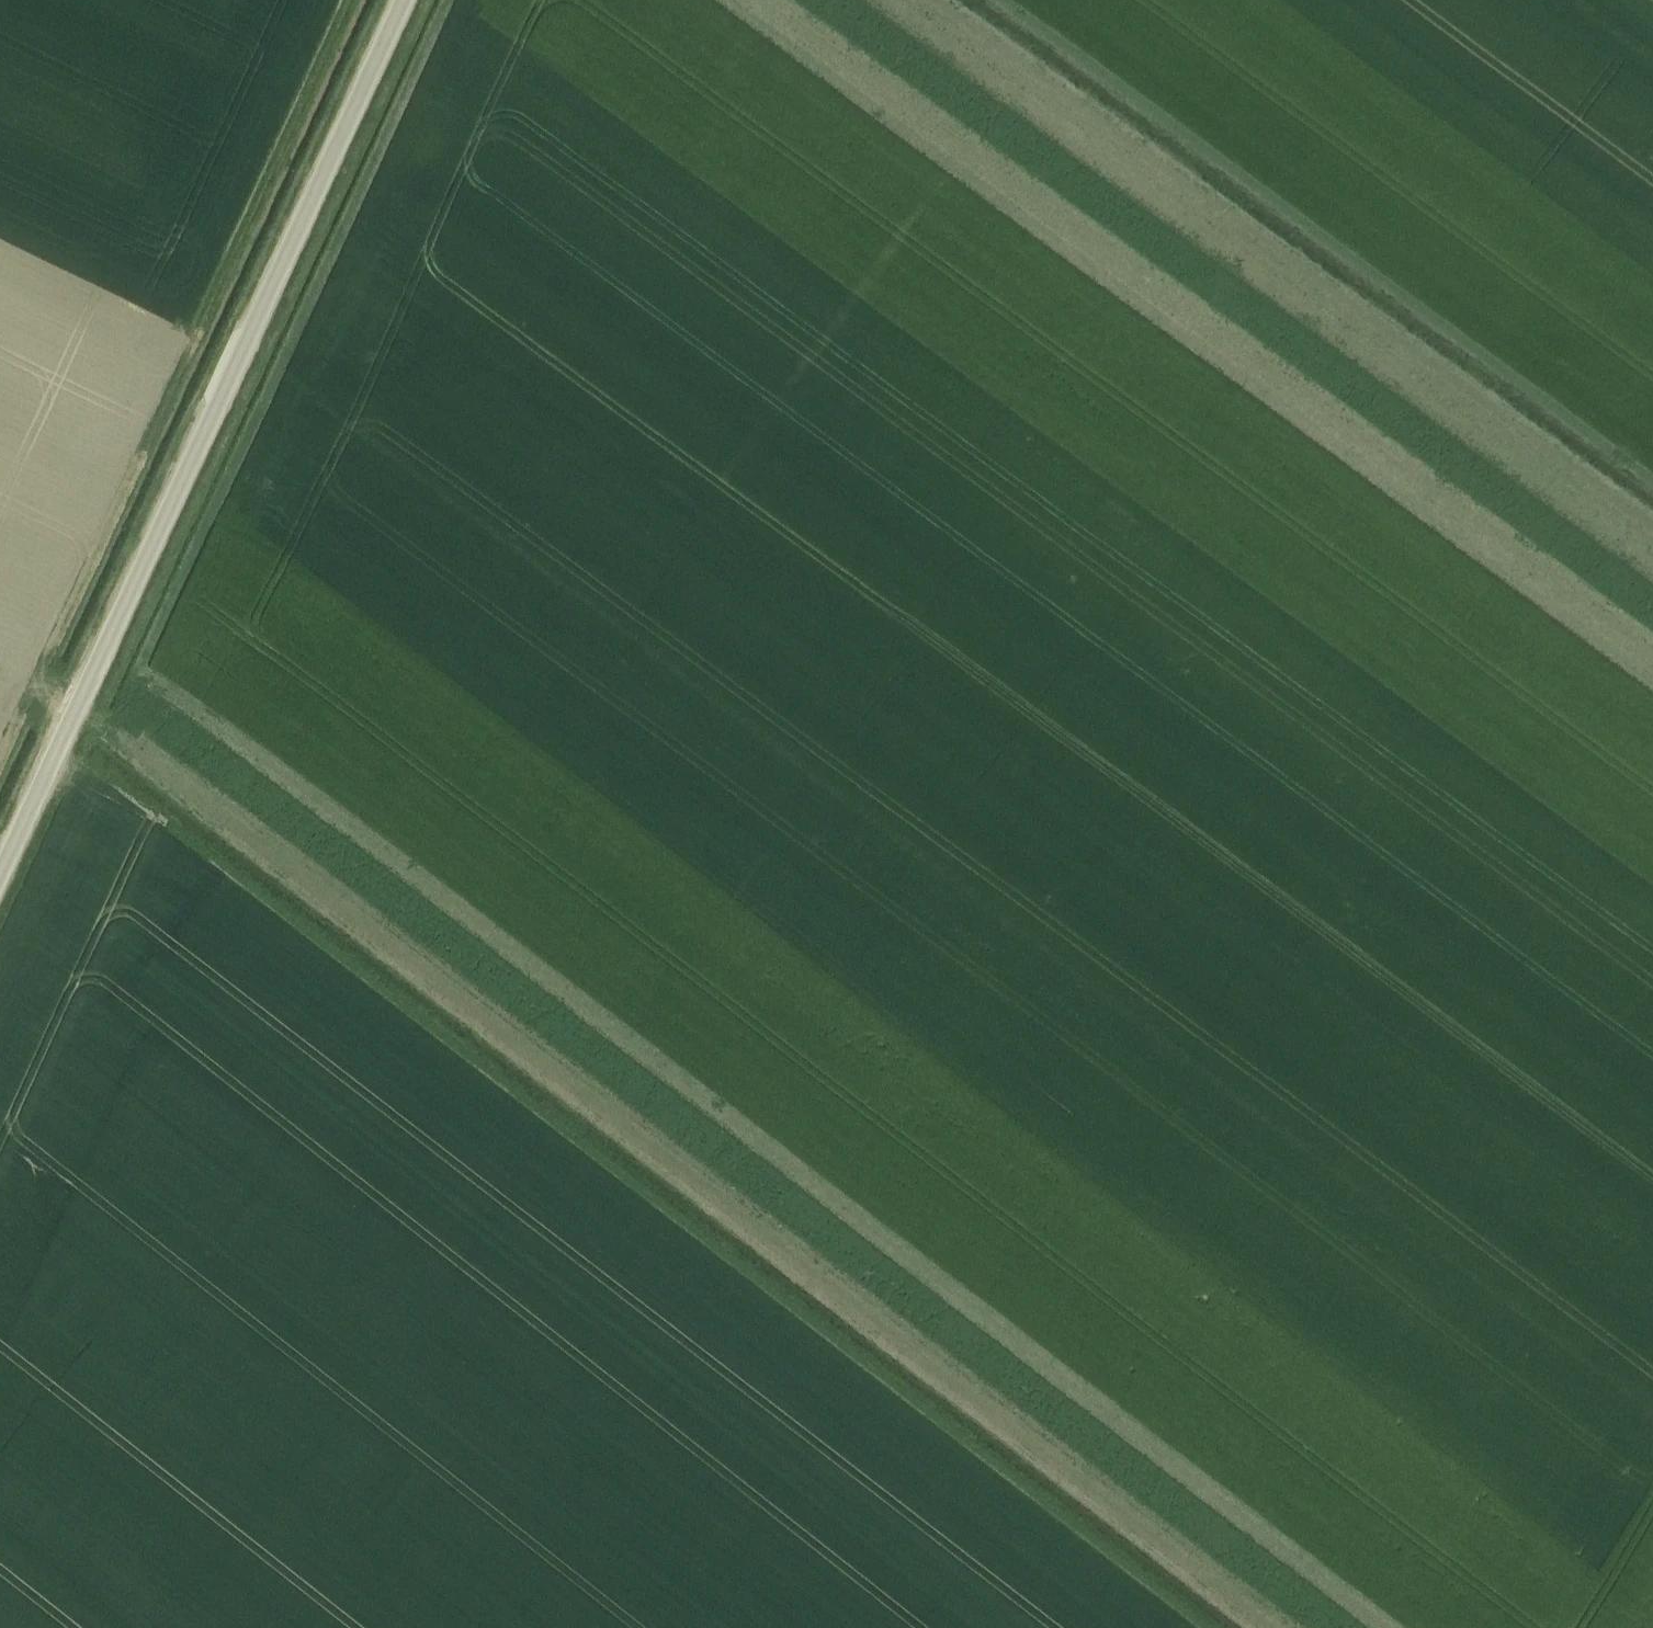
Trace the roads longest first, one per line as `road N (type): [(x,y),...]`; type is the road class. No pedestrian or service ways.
road 1 (unclassified): [(0,874),(403,0)]

